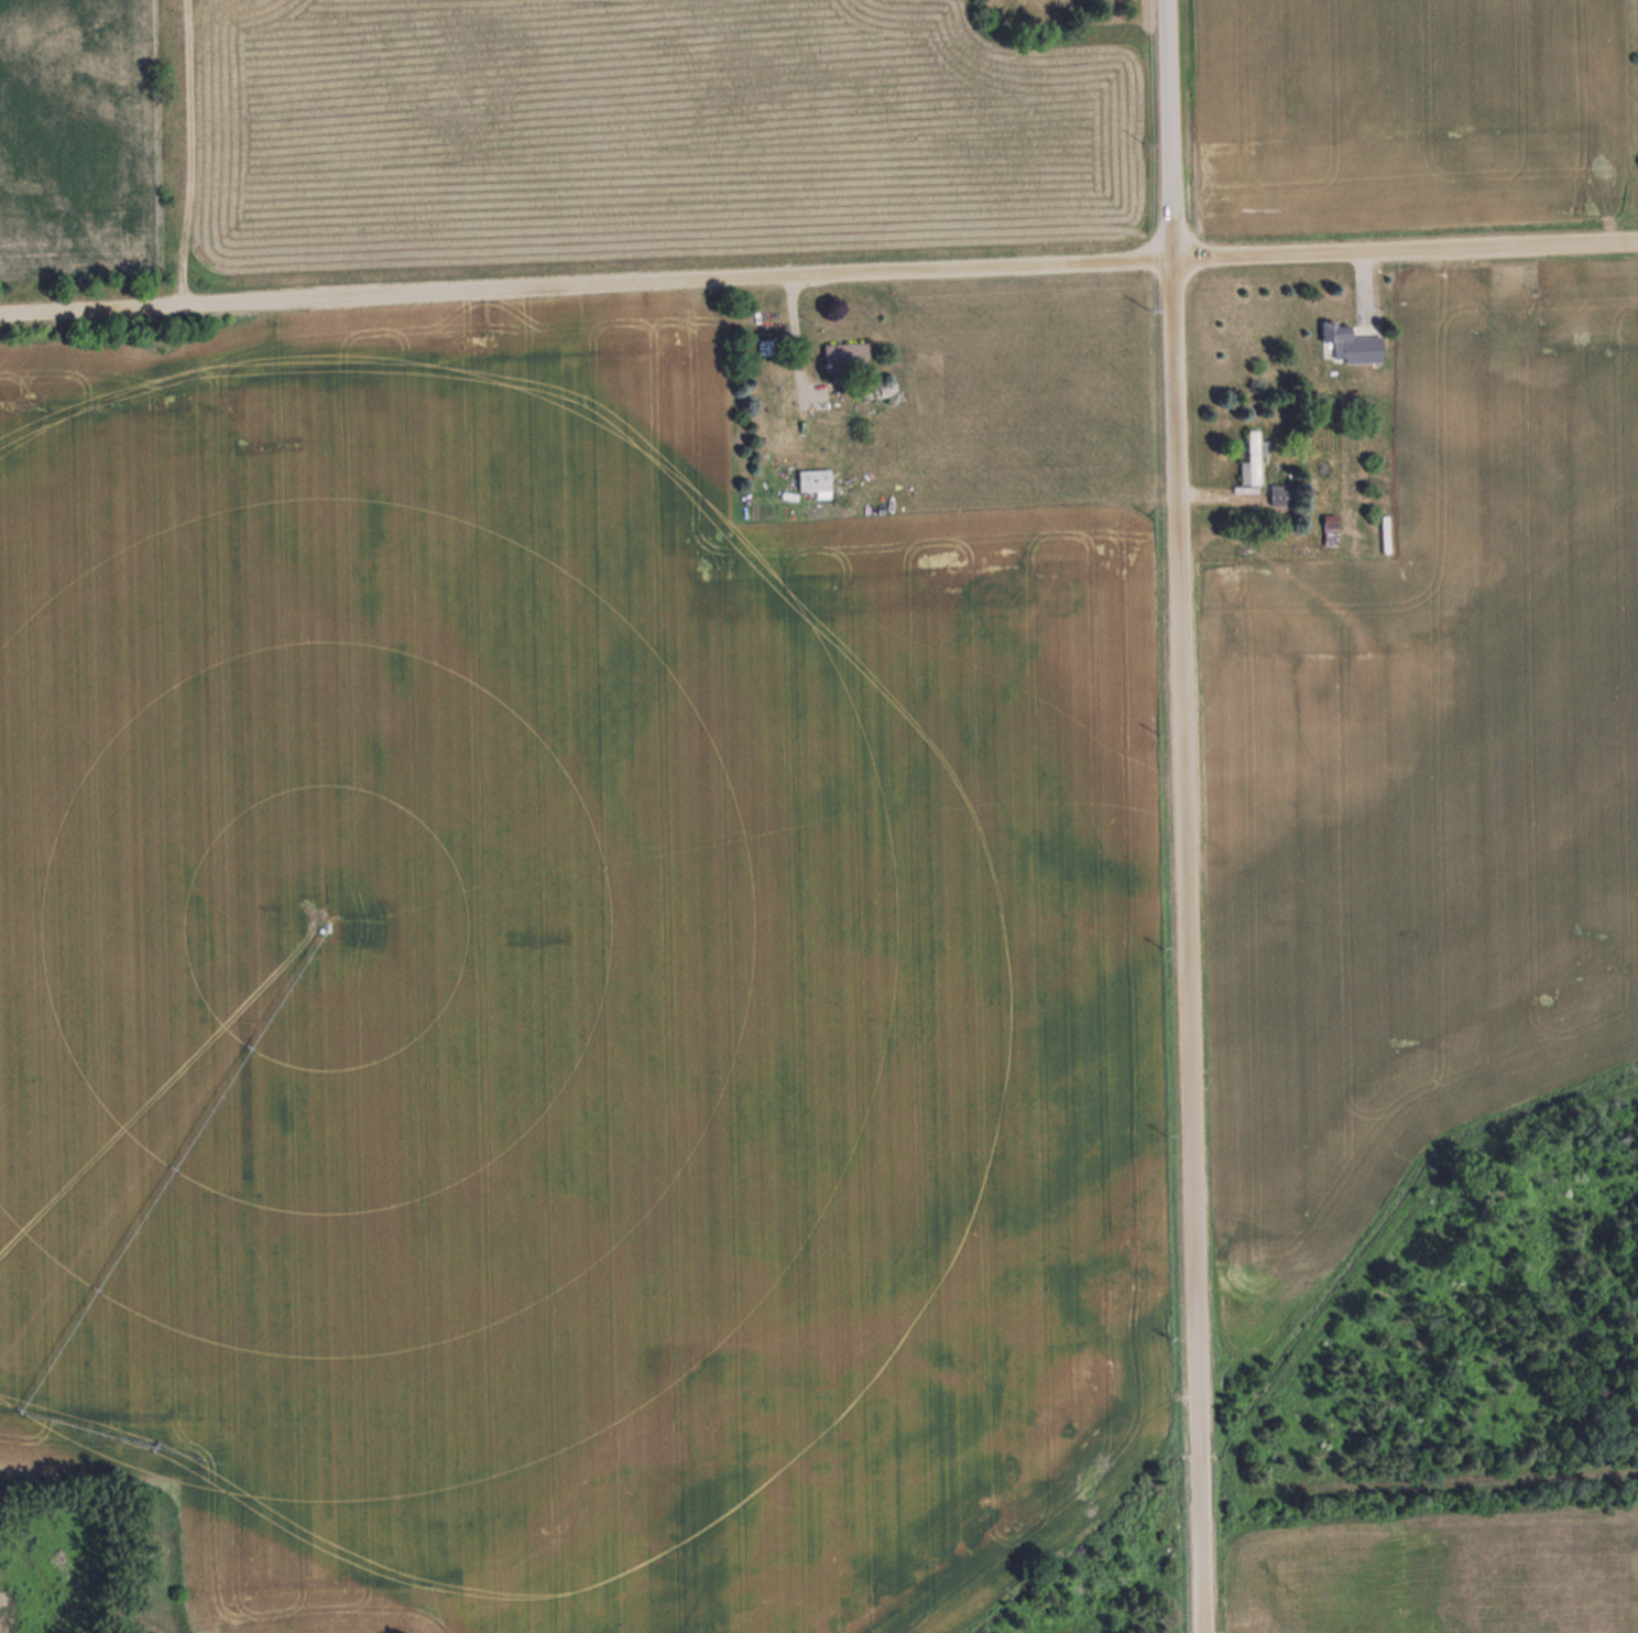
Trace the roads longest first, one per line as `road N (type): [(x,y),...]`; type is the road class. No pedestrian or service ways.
road 1 (residential): [(1637,241),(0,309)]
road 2 (residential): [(1209,1632),(1175,568),(1171,0)]

